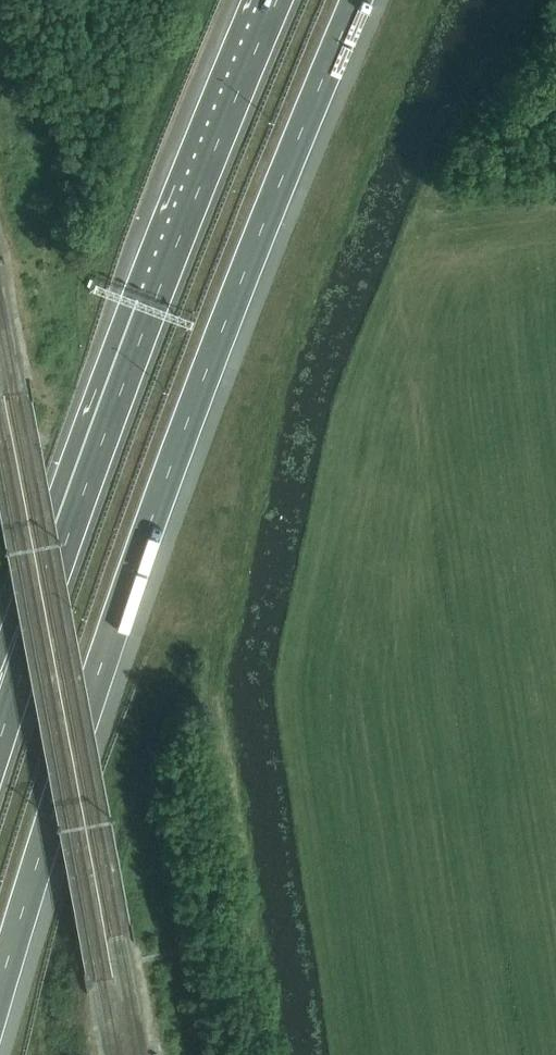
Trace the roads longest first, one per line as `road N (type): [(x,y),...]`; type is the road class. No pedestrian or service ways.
road 1 (motorway): [(0,994),(102,669),(216,357),(361,0)]
road 2 (motorway): [(277,0),(53,576)]
road 3 (motorway): [(53,576),(0,738)]

